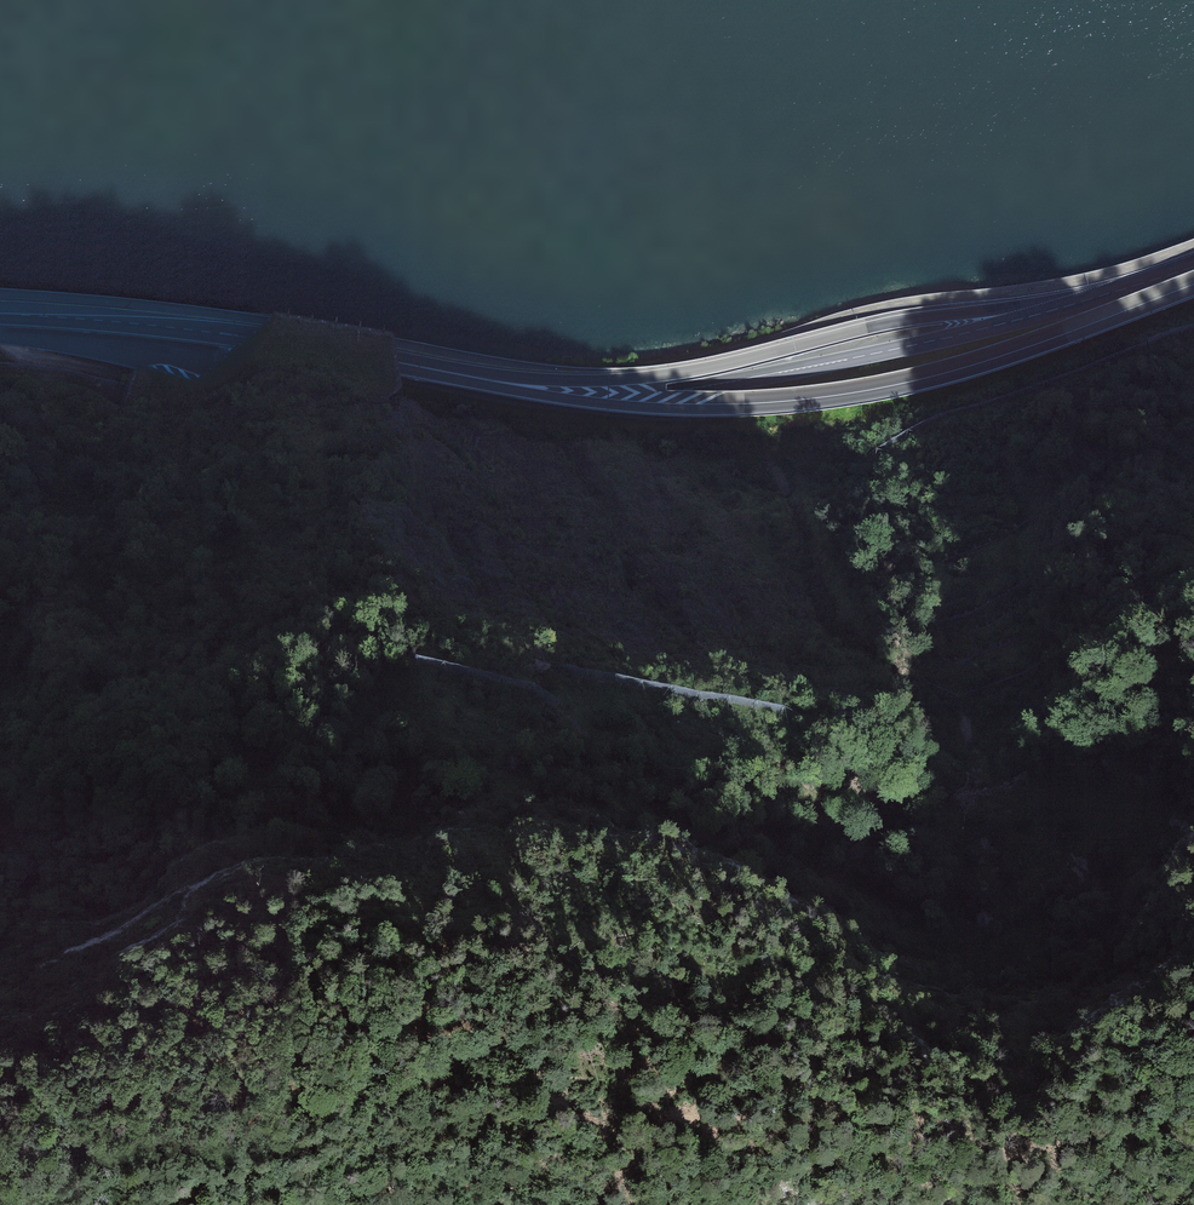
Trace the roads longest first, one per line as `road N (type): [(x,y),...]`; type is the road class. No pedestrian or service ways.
road 1 (motorway): [(1193,514),(946,627),(782,671),(632,699),(0,743)]
road 2 (motorway): [(0,984),(556,948),(727,928),(880,891),(1017,846),(1193,760)]
road 3 (primary): [(0,300),(189,315),(488,368),(654,385),(762,376),(1067,306)]
road 4 (motorway): [(1193,283),(994,357),(824,396),(653,400),(485,379)]
road 5 (motorway): [(1067,306),(897,319),(641,377),(485,379)]
road 6 (motorway): [(485,379),(203,333),(0,315)]
road 7 (primary): [(1067,306),(1193,263)]
road 8 (track): [(0,371),(85,383),(122,399)]

